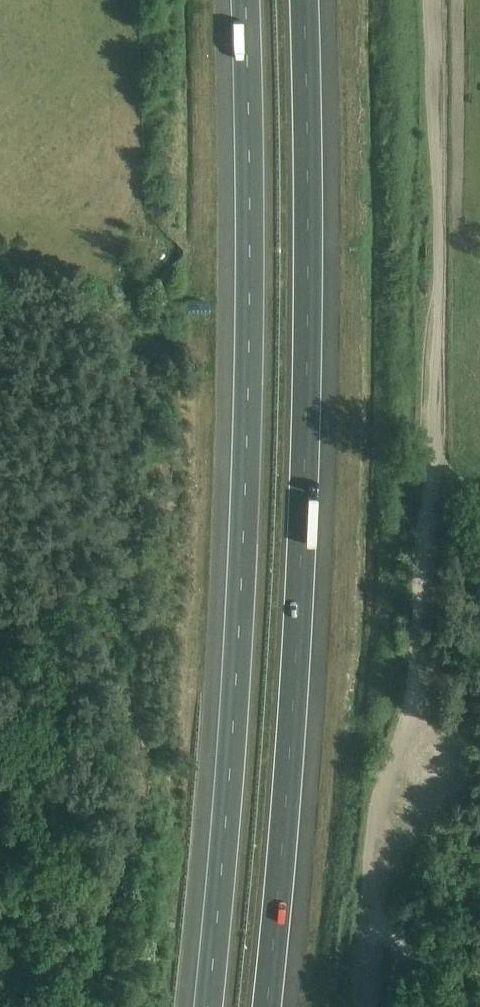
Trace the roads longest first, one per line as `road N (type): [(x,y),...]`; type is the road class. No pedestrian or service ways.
road 1 (track): [(427,0),(427,471),(379,938),(479,962)]
road 2 (motorway): [(244,0),(251,270),(241,585),(207,1006)]
road 3 (motorway): [(266,1006),(300,587),(305,0)]

